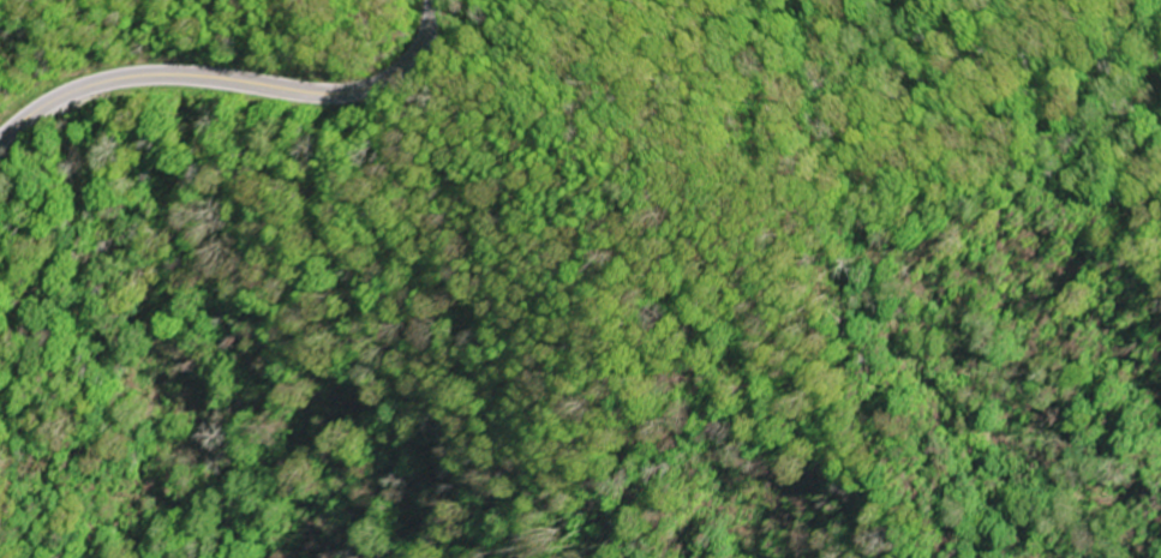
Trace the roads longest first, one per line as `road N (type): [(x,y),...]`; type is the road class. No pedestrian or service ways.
road 1 (primary): [(429,0),(426,28),(407,60),(361,89),(323,94),(201,74),(122,77),(52,100),(0,140)]

